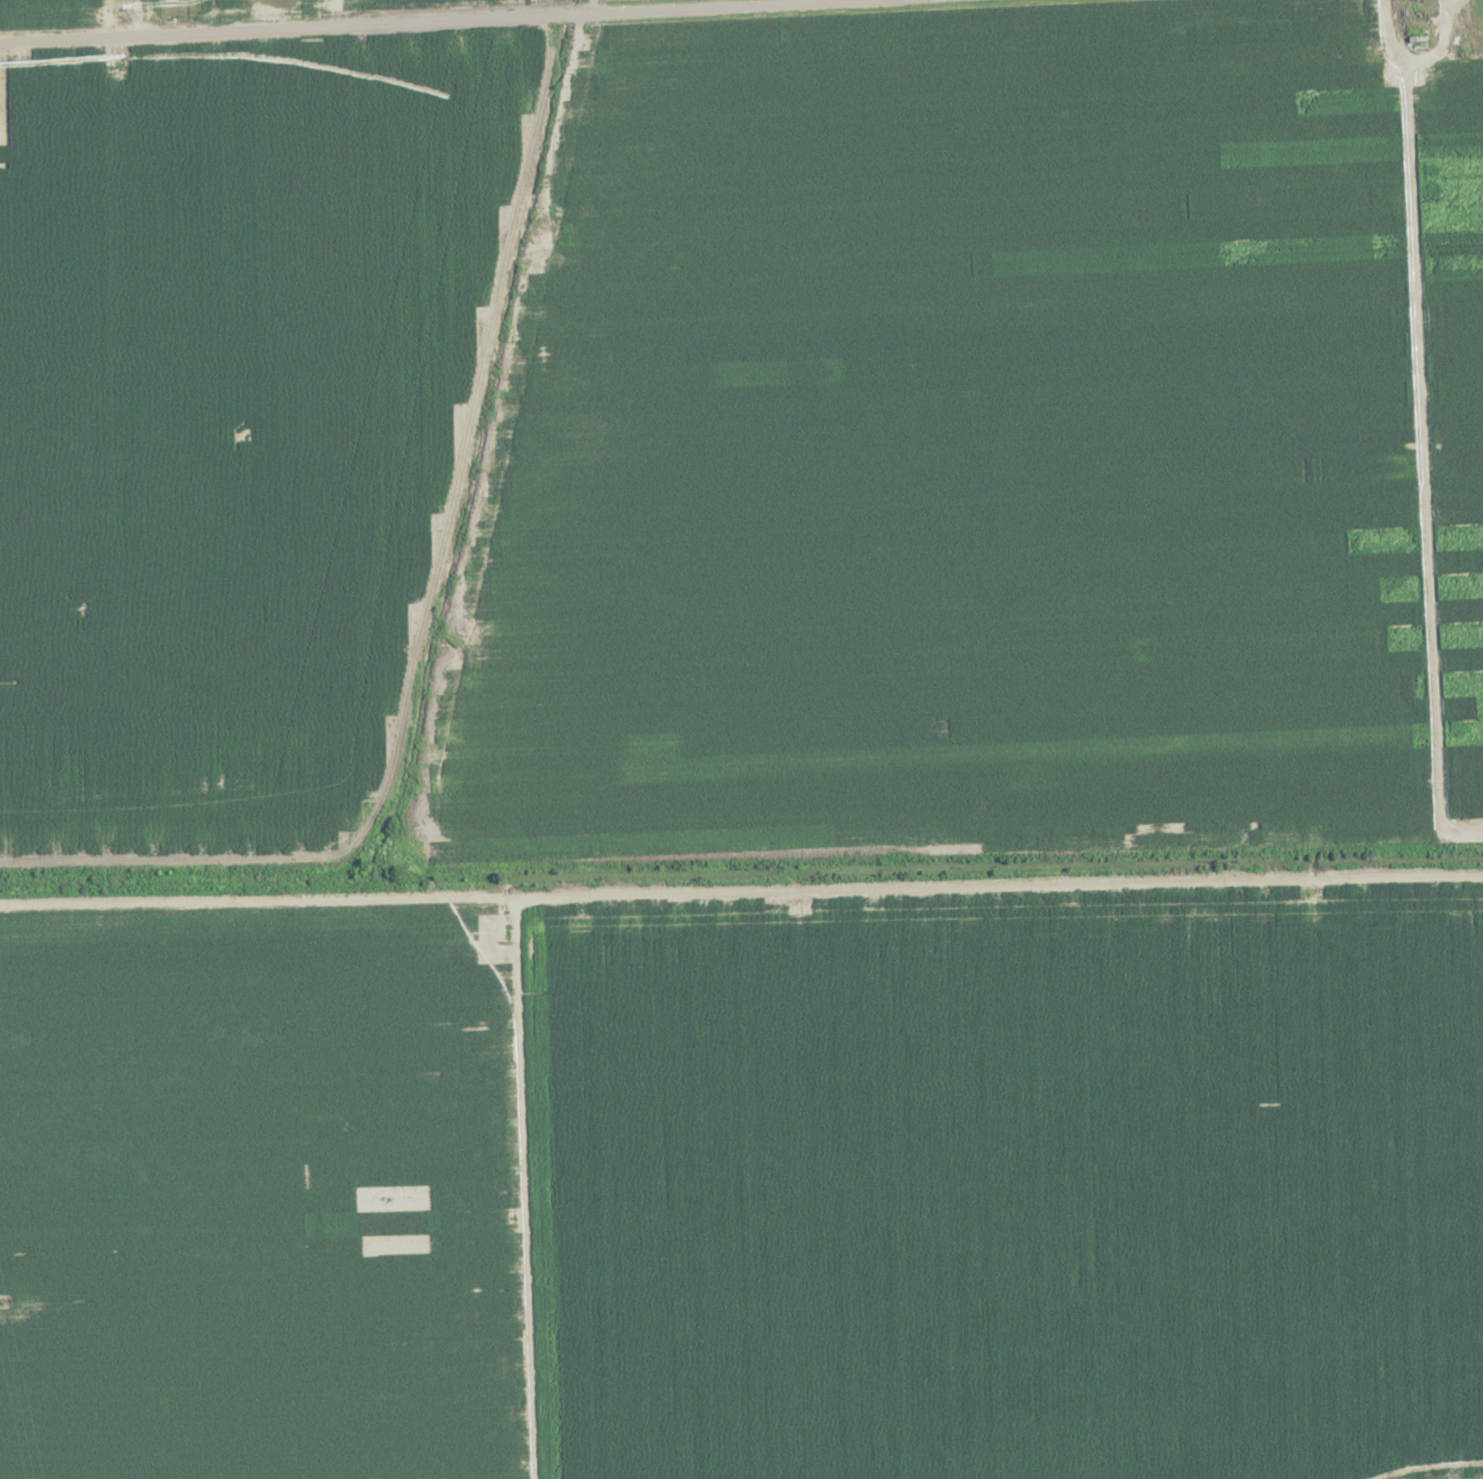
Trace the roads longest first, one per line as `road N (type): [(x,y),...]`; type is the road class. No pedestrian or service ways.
road 1 (residential): [(0,48),(905,0)]

